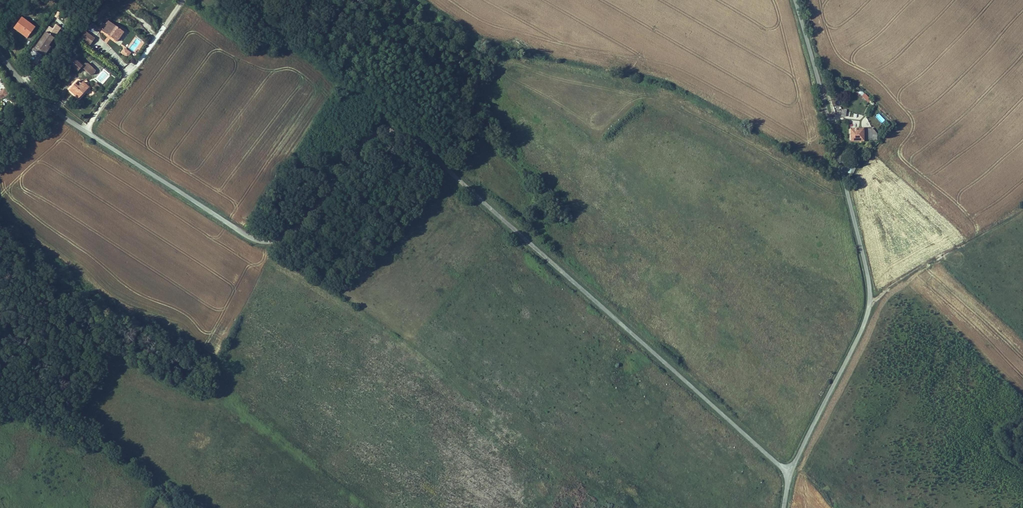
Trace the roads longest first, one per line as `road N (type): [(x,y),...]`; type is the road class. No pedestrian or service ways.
road 1 (unclassified): [(0,55),(55,111),(263,241),(301,224),(368,138),(386,131),(409,137),(791,472)]
road 2 (tertiary): [(795,0),(870,301),(791,472)]
road 3 (track): [(870,301),(1022,209)]

